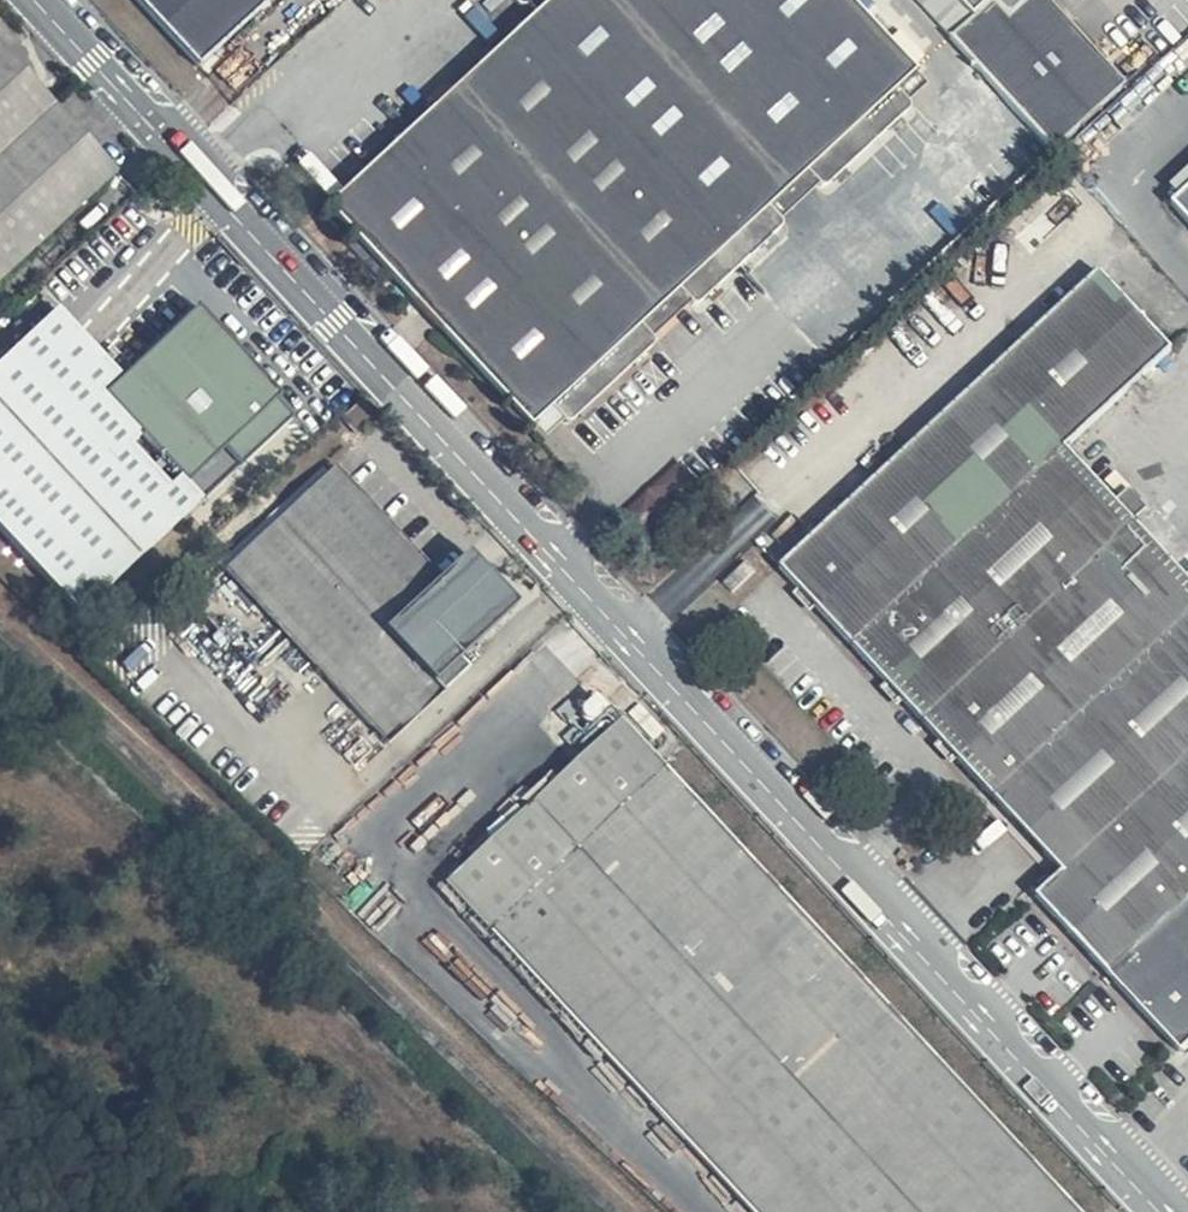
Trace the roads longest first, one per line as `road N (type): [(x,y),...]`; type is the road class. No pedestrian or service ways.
road 1 (unclassified): [(36,0),(1161,1211)]

